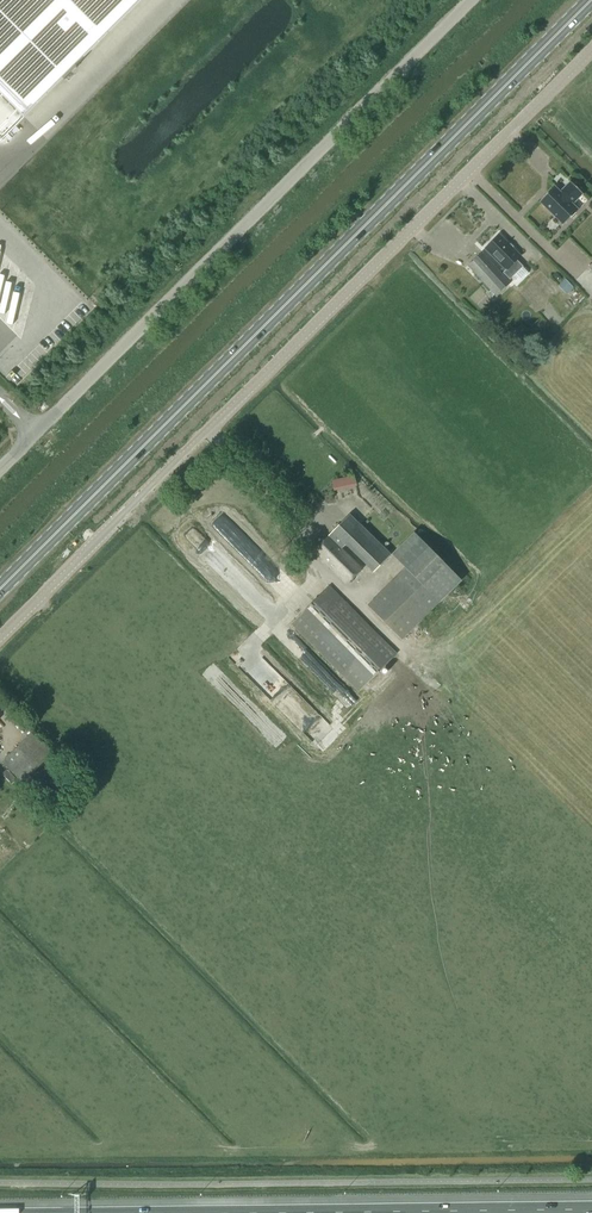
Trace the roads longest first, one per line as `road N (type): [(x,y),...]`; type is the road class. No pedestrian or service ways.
road 1 (unclassified): [(0,639),(591,50)]
road 2 (secondary): [(0,591),(591,3)]
road 3 (unclassified): [(0,468),(472,0)]
road 4 (motorway): [(591,1209),(247,1212)]

